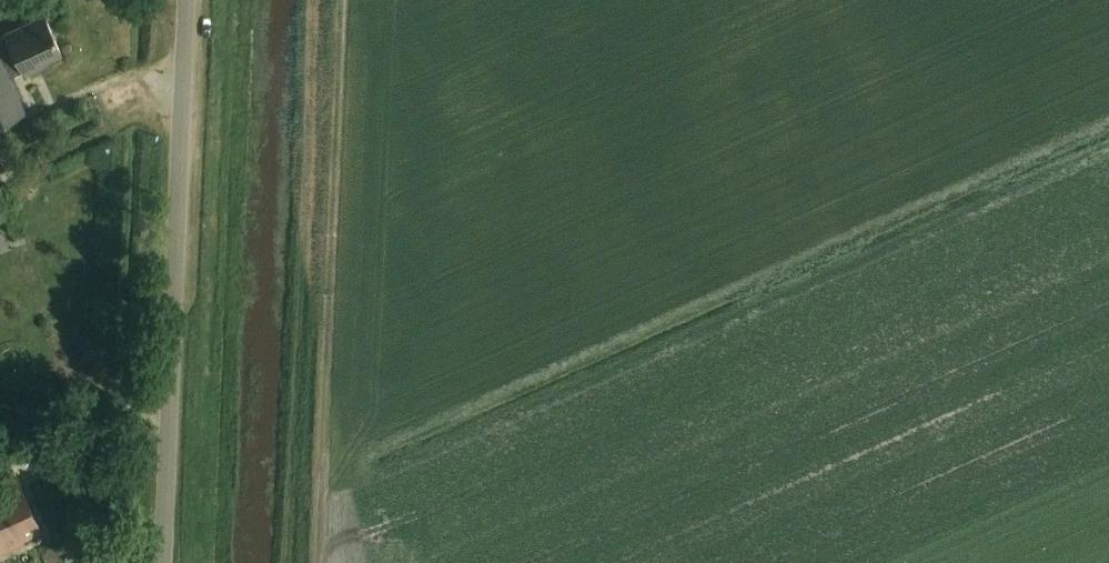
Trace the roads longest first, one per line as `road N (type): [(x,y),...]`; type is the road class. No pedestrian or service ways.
road 1 (tertiary): [(163,562),(188,0)]
road 2 (track): [(318,562),(342,0)]

